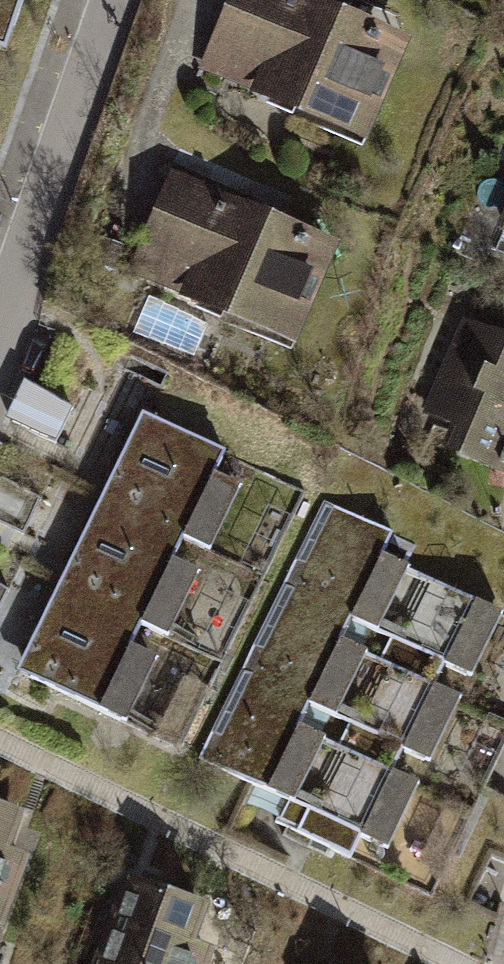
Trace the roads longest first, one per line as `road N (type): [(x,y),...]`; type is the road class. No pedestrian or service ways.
road 1 (residential): [(0,307),(104,0)]

